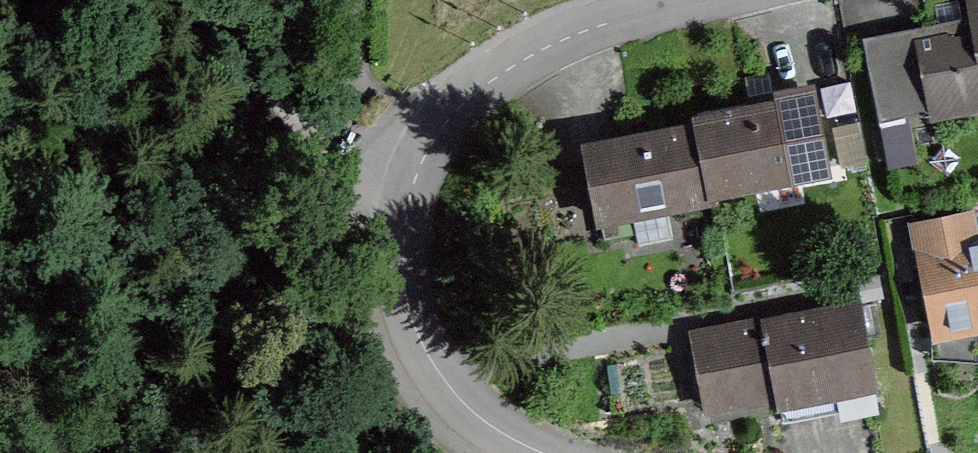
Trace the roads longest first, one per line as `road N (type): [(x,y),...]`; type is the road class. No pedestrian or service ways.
road 1 (residential): [(530,452),(451,396),(408,311),(405,252),(423,169),(459,111),(539,53),(596,28),(702,0)]
road 2 (track): [(209,0),(392,123)]

